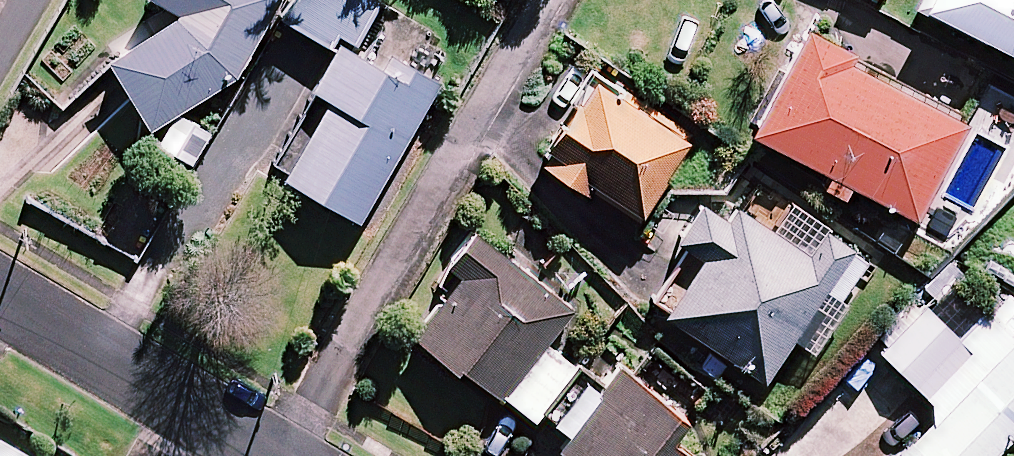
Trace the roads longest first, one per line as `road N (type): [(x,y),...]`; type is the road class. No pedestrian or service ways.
road 1 (residential): [(0,298),(269,455)]

